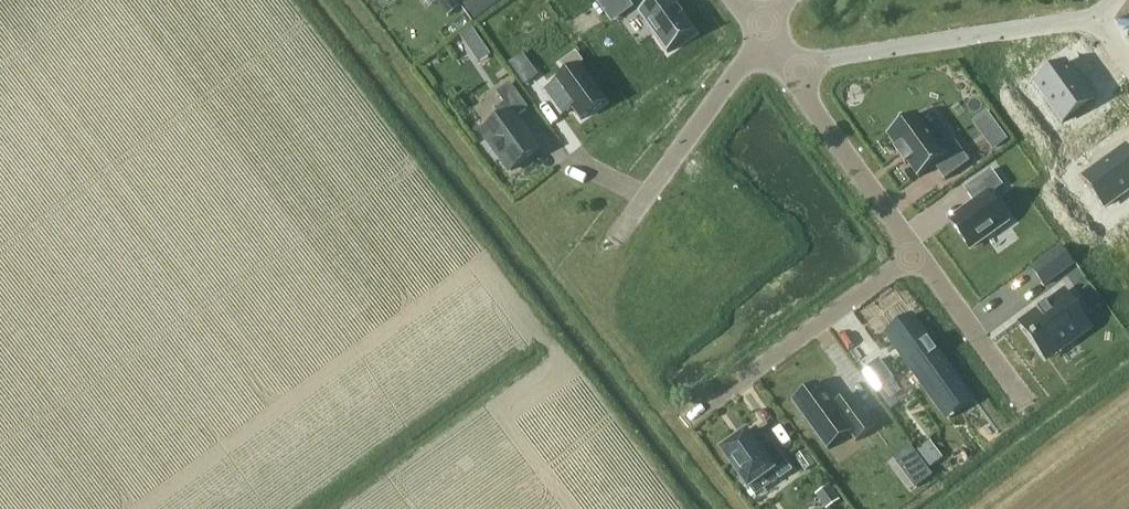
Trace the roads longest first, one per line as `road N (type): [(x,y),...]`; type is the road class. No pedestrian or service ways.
road 1 (residential): [(1100,18),(784,65)]
road 2 (residential): [(690,419),(918,253)]
road 3 (residential): [(614,235),(762,35)]
road 4 (residential): [(784,65),(918,253)]
road 5 (residential): [(918,253),(1029,406)]

